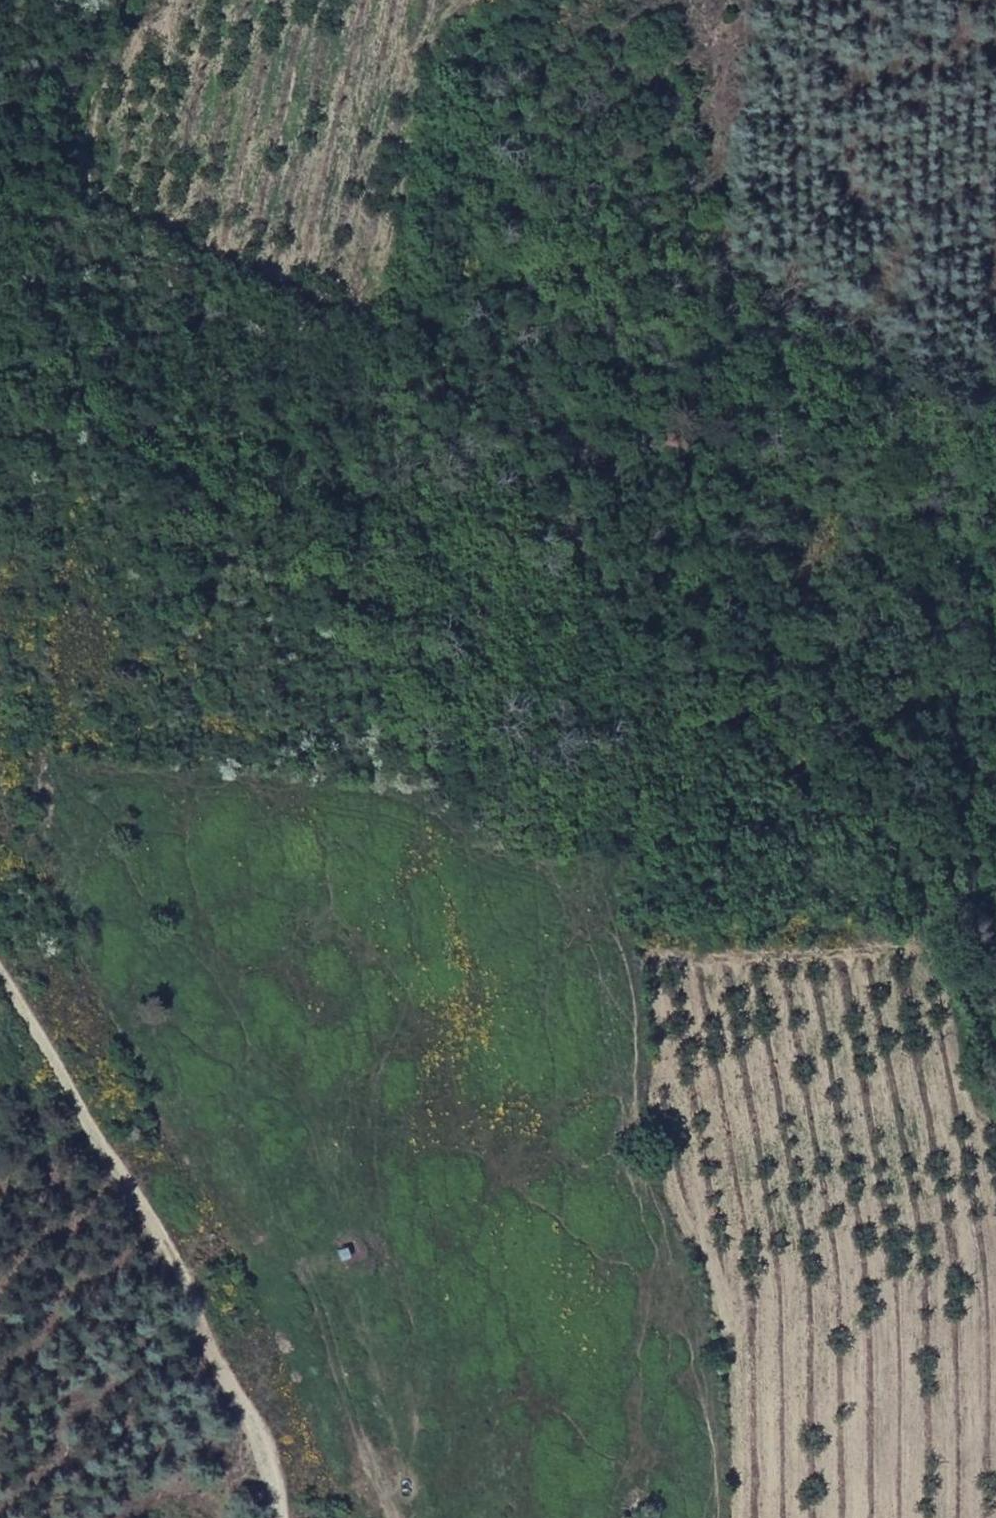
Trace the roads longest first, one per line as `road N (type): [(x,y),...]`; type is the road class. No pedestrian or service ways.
road 1 (track): [(995,1127),(956,1070),(921,902),(635,623)]
road 2 (track): [(0,971),(171,1262),(261,1462),(274,1517)]

